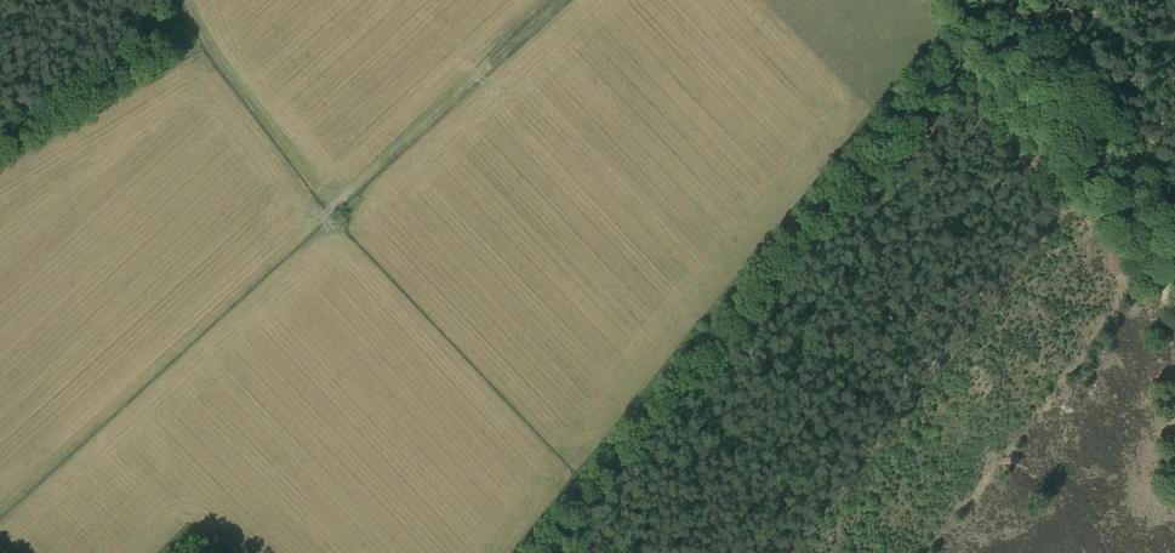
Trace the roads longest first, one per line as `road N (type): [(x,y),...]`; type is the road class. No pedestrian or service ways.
road 1 (track): [(966,0),(1174,296)]

